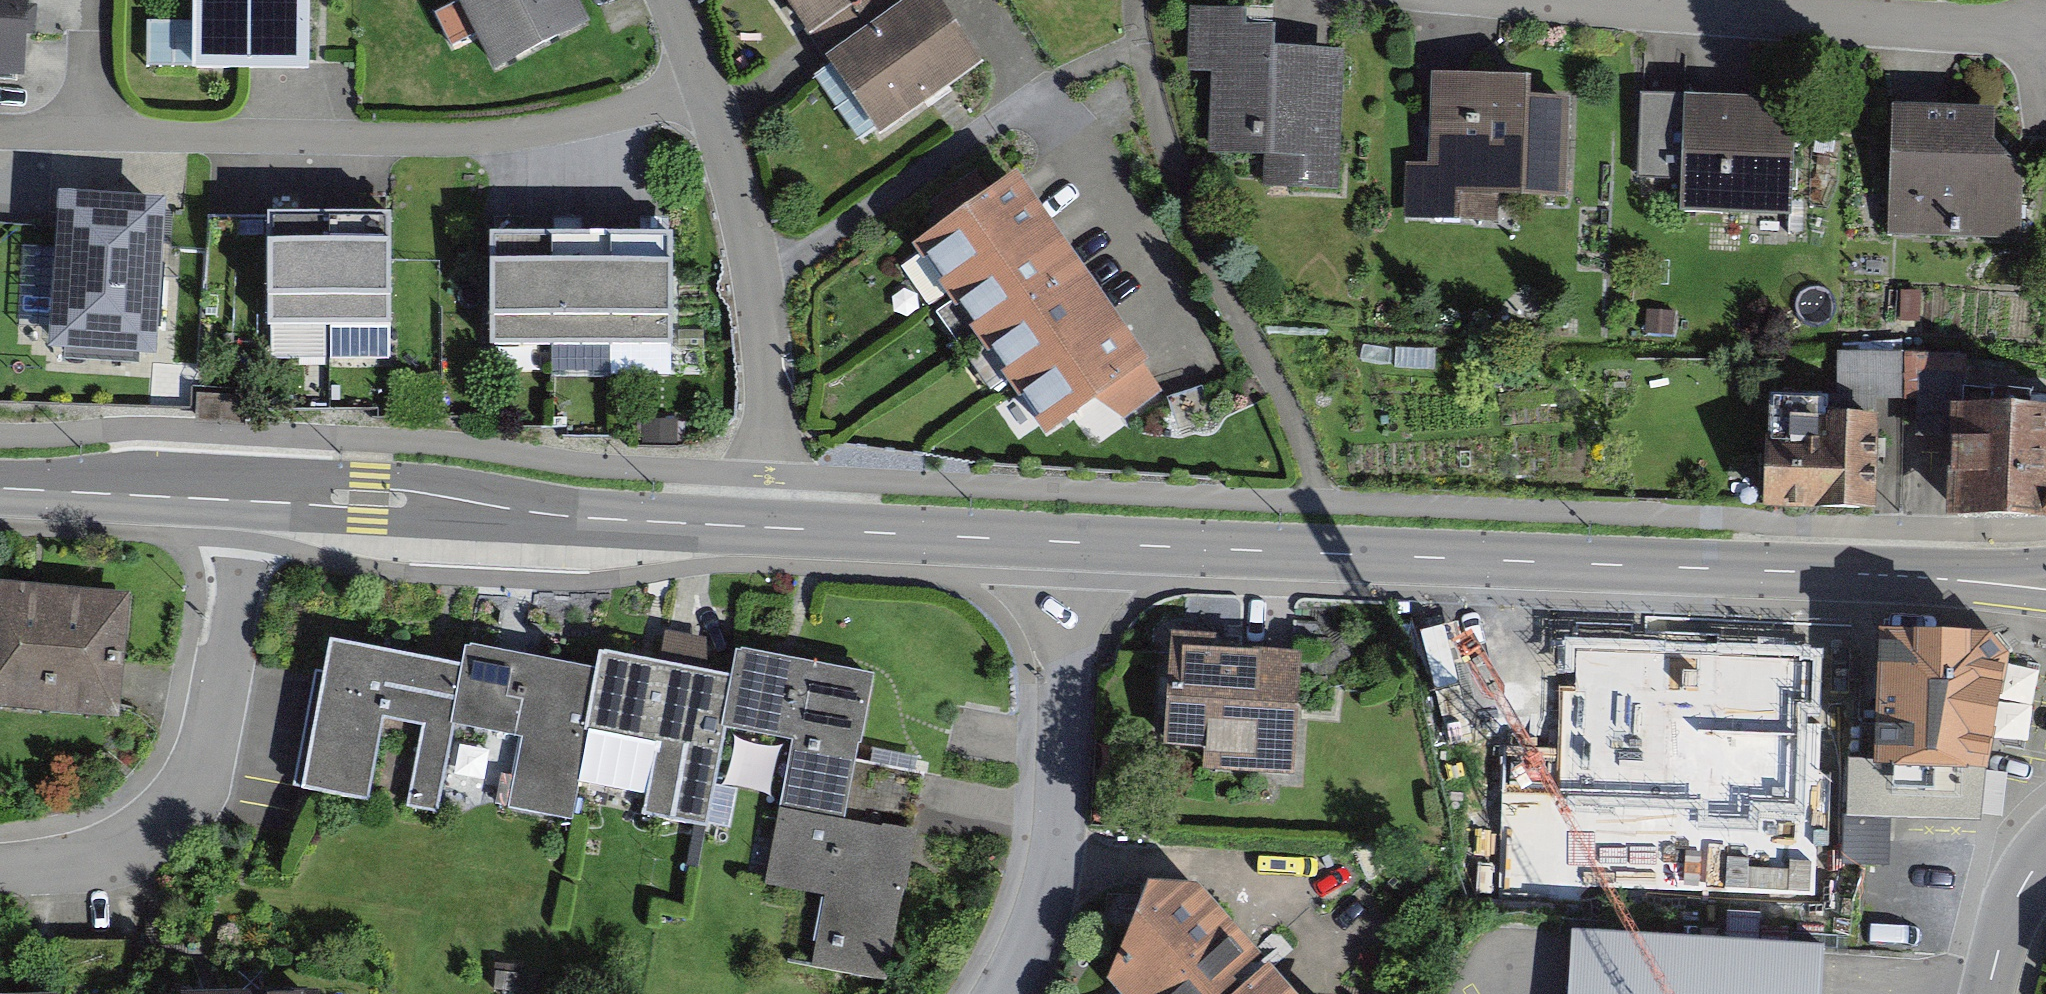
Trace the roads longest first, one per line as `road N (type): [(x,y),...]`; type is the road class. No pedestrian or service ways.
road 1 (tertiary): [(1056,542),(2045,581)]
road 2 (residential): [(0,132),(441,139),(613,119),(697,87)]
road 3 (tertiary): [(240,494),(777,529)]
road 4 (residential): [(240,494),(225,657),(208,751),(186,796),(148,831),(90,862),(0,869)]
road 5 (residential): [(1004,993),(1037,927),(1052,863),(1056,542)]
road 6 (residential): [(1592,0),(2045,33)]
road 7 (residential): [(777,529),(775,382),(759,274),(731,169),(697,87)]
road 8 (tertiary): [(777,529),(1056,542)]
road 9 (tertiary): [(0,486),(240,494)]
road 10 (residential): [(2045,859),(2023,885),(1987,993)]

